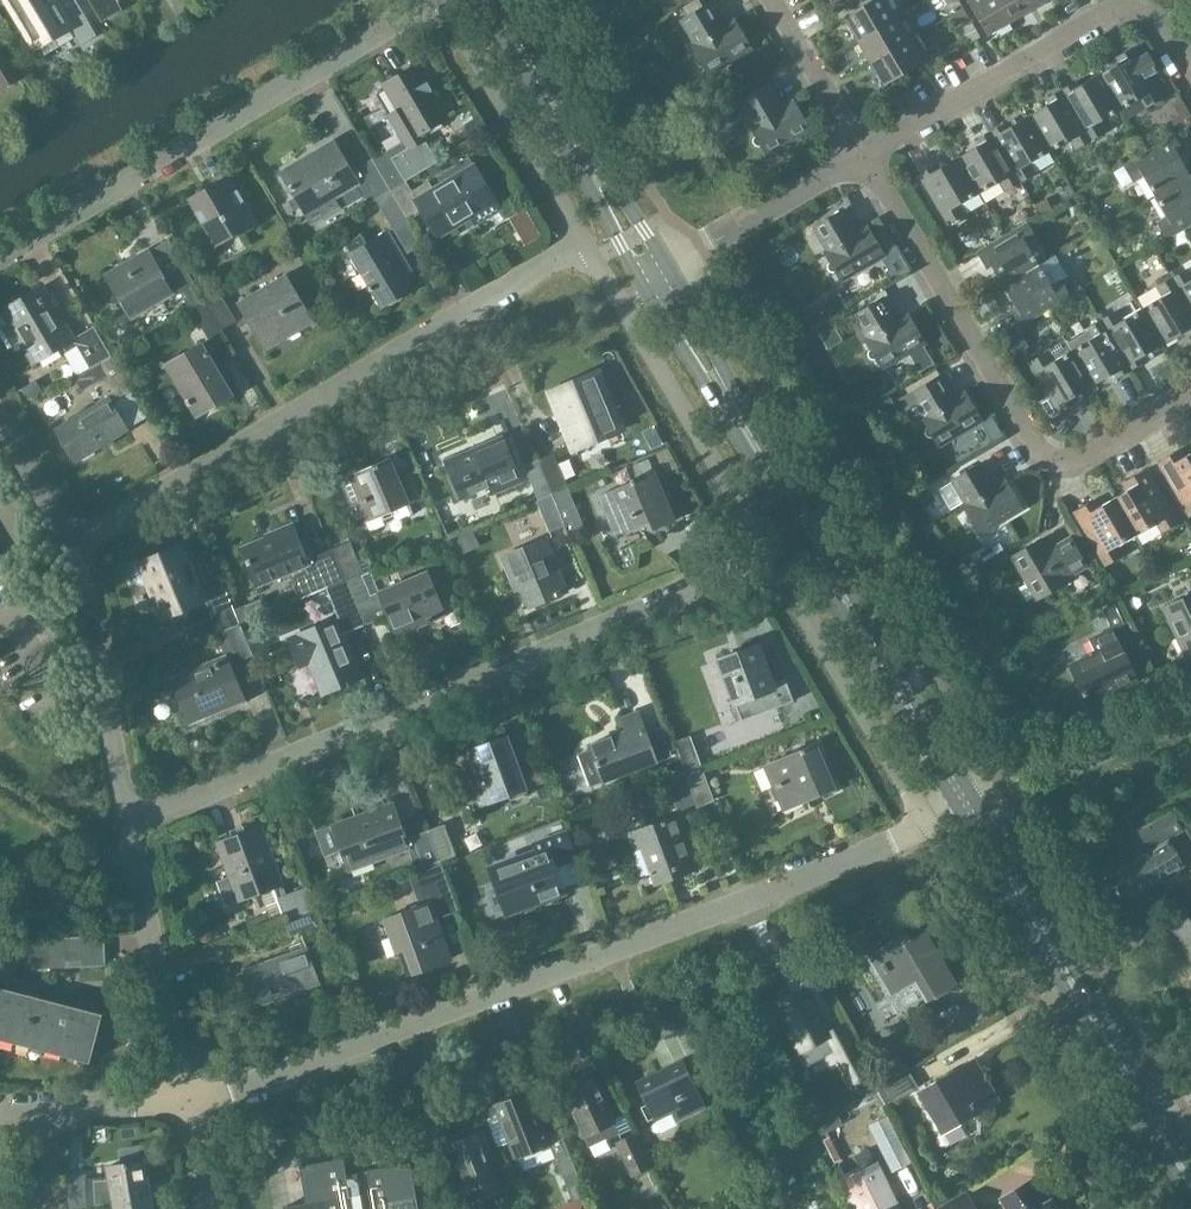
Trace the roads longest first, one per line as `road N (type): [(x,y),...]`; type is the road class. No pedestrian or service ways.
road 1 (residential): [(185,1103),(745,900),(930,825)]
road 2 (residential): [(132,824),(769,556)]
road 3 (tertiary): [(970,808),(659,278)]
road 4 (residential): [(80,540),(587,243)]
road 5 (residential): [(1190,391),(1082,456),(1044,457),(863,156)]
road 6 (residential): [(0,266),(439,0)]
road 7 (residential): [(863,156),(1104,12),(1137,11),(1158,20),(1190,74)]
road 8 (residential): [(587,243),(769,556)]
road 9 (tertiary): [(1151,1117),(970,808)]
road 10 (tertiary): [(659,278),(493,0)]
road 11 (residential): [(769,556),(930,825)]
road 12 (residential): [(132,824),(80,540)]
road 13 (residential): [(440,0),(587,243)]
road 14 (residential): [(185,1103),(132,824)]
road 15 (residential): [(970,808),(1190,713)]
road 16 (residential): [(659,278),(863,156)]
road 17 (residential): [(0,1119),(185,1103)]
road 18 (residential): [(863,156),(772,0)]
road 19 (residential): [(80,540),(0,411)]

